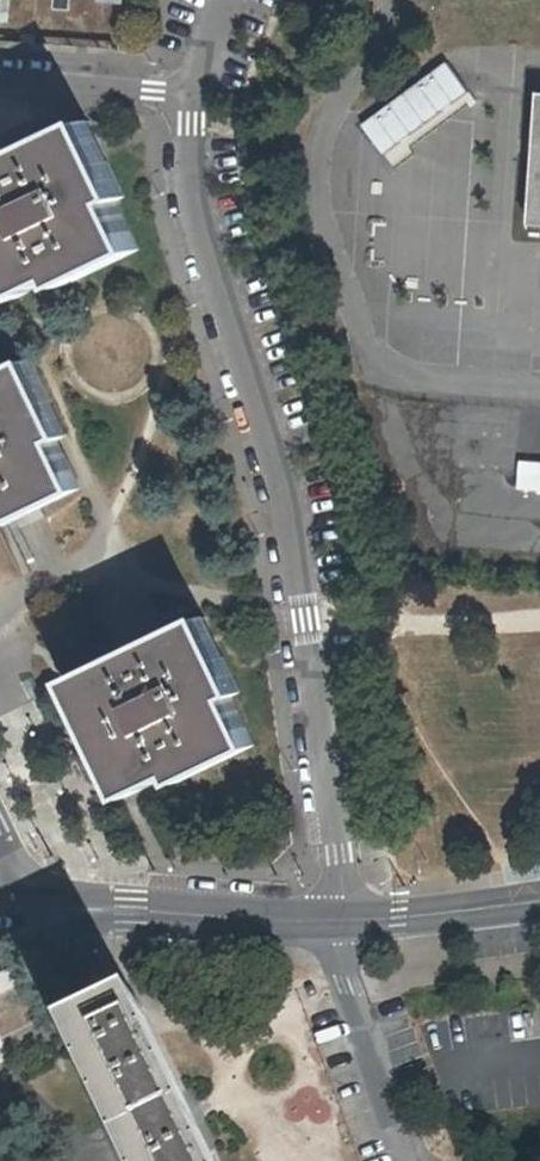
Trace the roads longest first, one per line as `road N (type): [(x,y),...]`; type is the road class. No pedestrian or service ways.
road 1 (residential): [(340,922),(343,899),(305,619),(281,507),(192,202),(190,99)]
road 2 (unclassified): [(5,913),(340,922)]
road 3 (residential): [(340,922),(335,949),(405,1160)]
road 4 (unclassified): [(340,922),(539,900)]
road 5 (residential): [(0,85),(190,99)]

